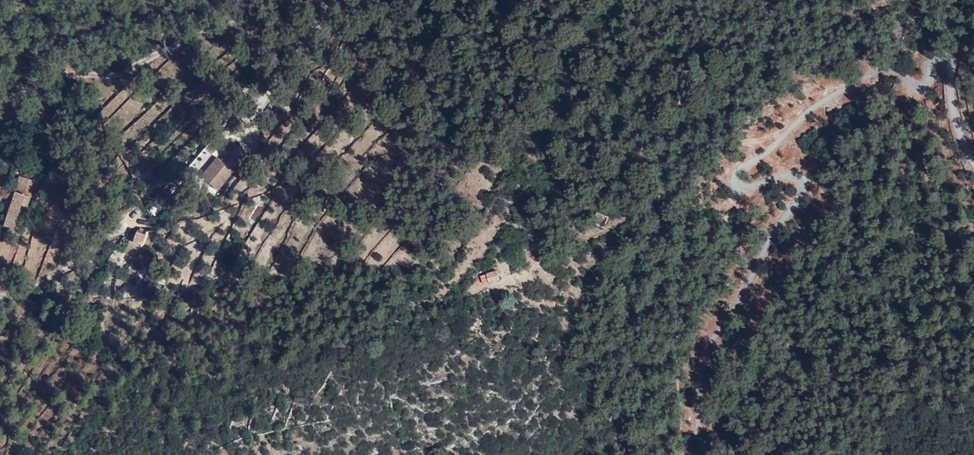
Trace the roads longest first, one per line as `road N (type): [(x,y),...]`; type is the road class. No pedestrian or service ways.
road 1 (track): [(699,419),(714,348),(801,207),(804,181),(744,189),(738,174),(826,106),(913,69),(931,47),(973,167)]

